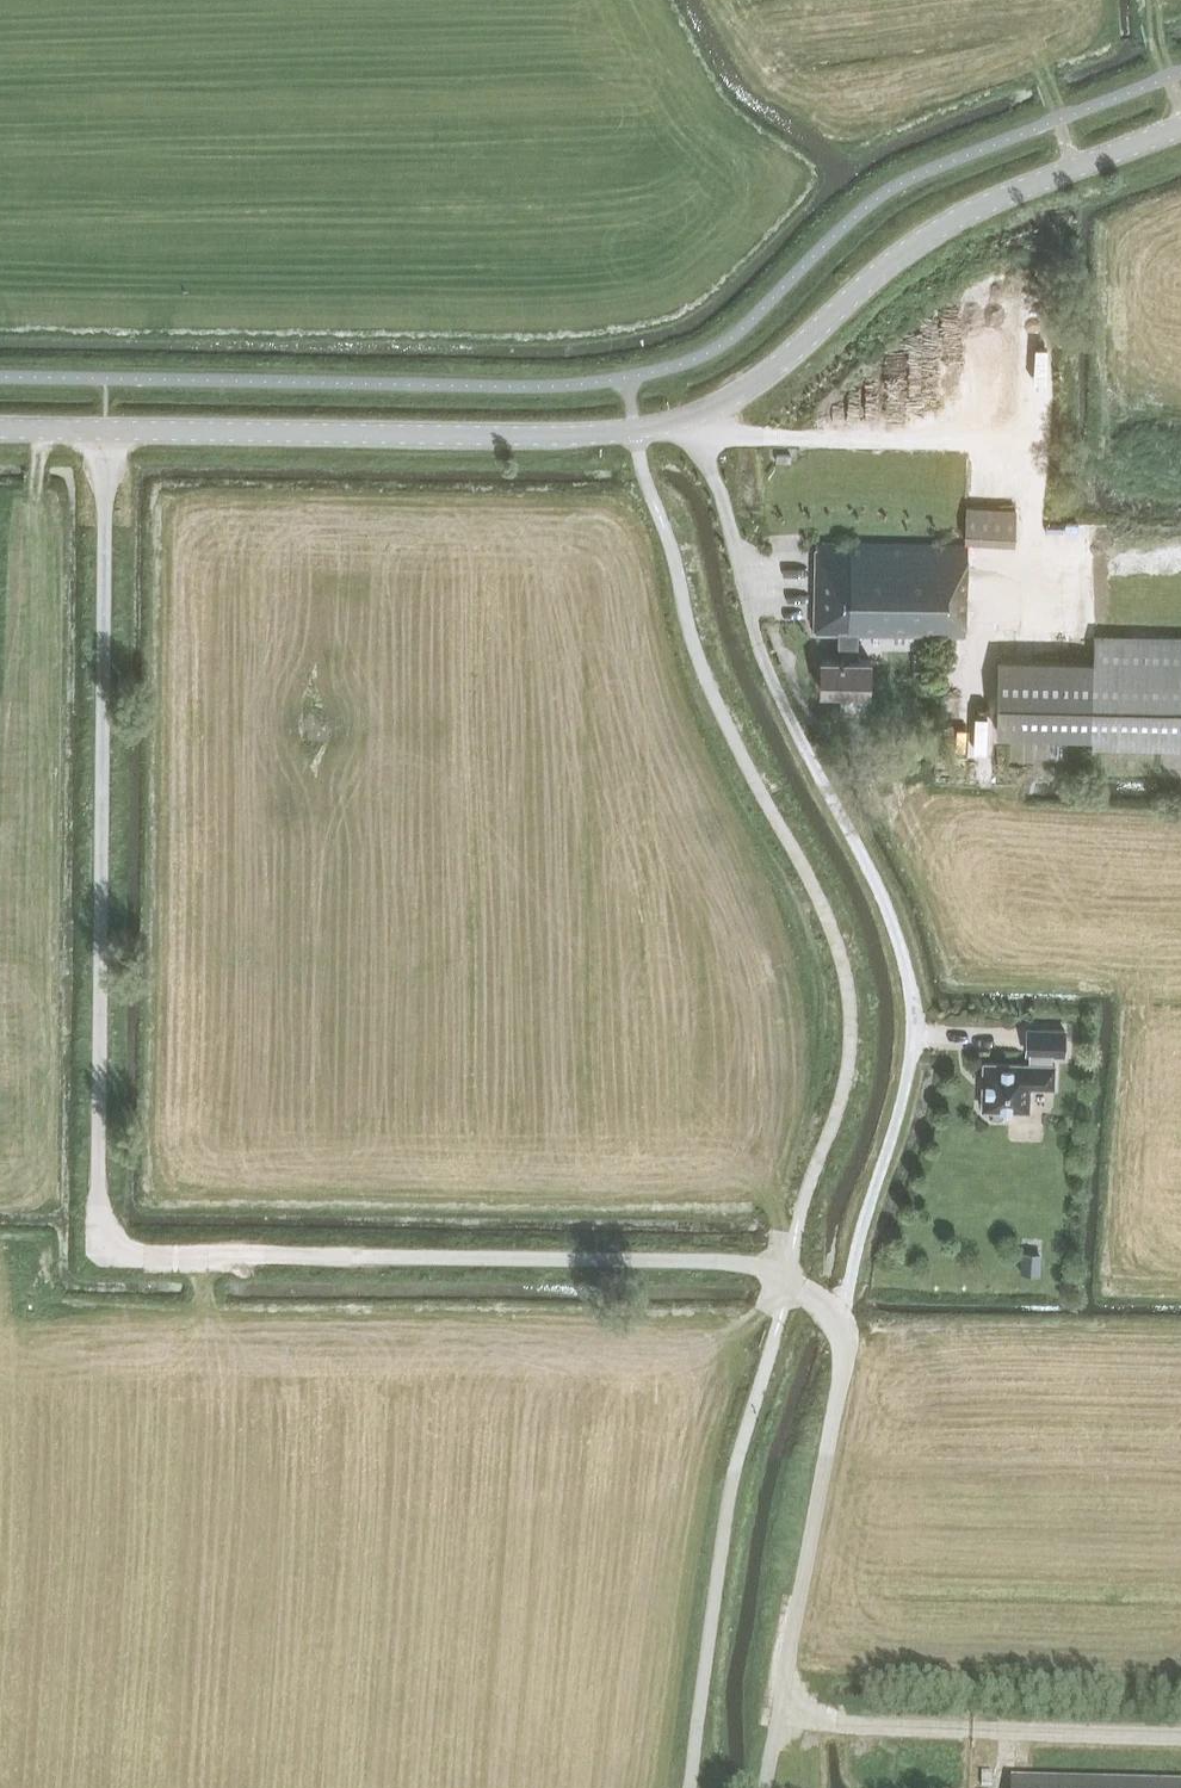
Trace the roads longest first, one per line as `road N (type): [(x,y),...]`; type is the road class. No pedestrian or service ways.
road 1 (secondary): [(1180,127),(937,230),(765,375),(680,420),(571,436),(0,429)]
road 2 (track): [(1180,535),(1029,534)]

